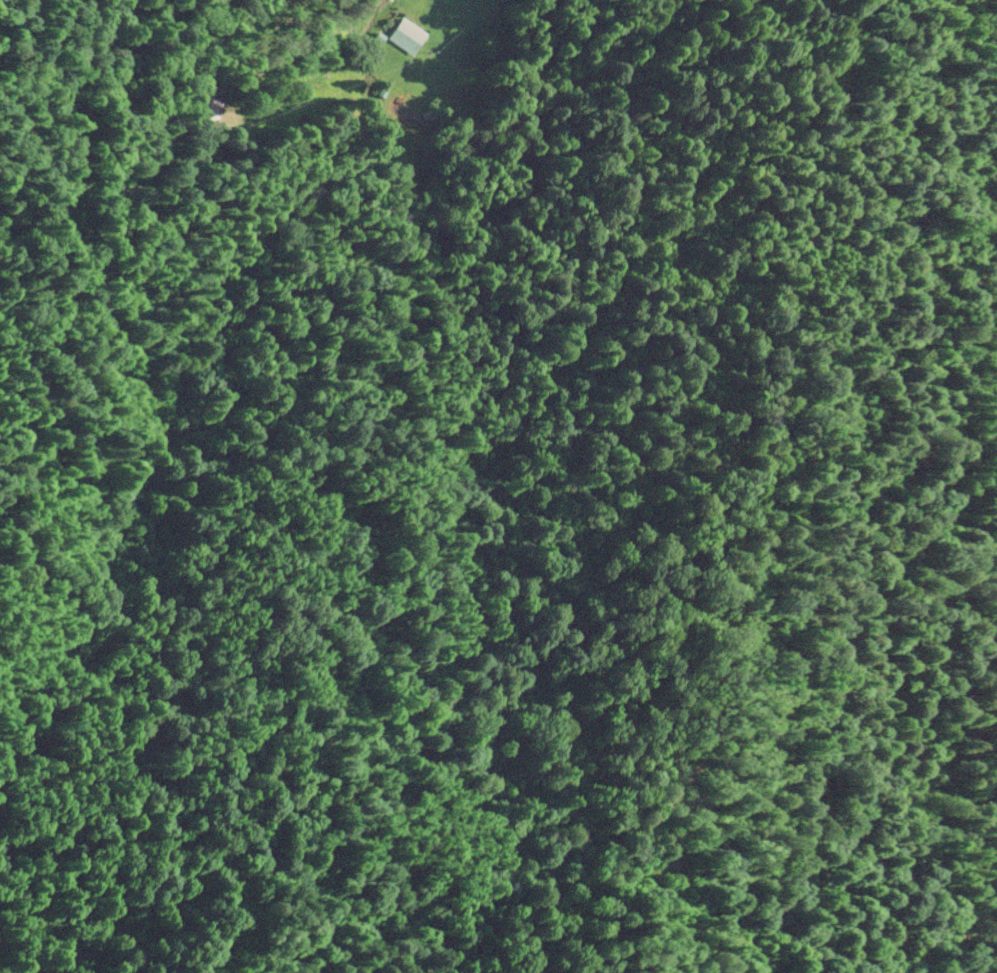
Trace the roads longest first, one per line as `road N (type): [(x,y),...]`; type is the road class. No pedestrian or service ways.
road 1 (residential): [(974,972),(996,606)]

